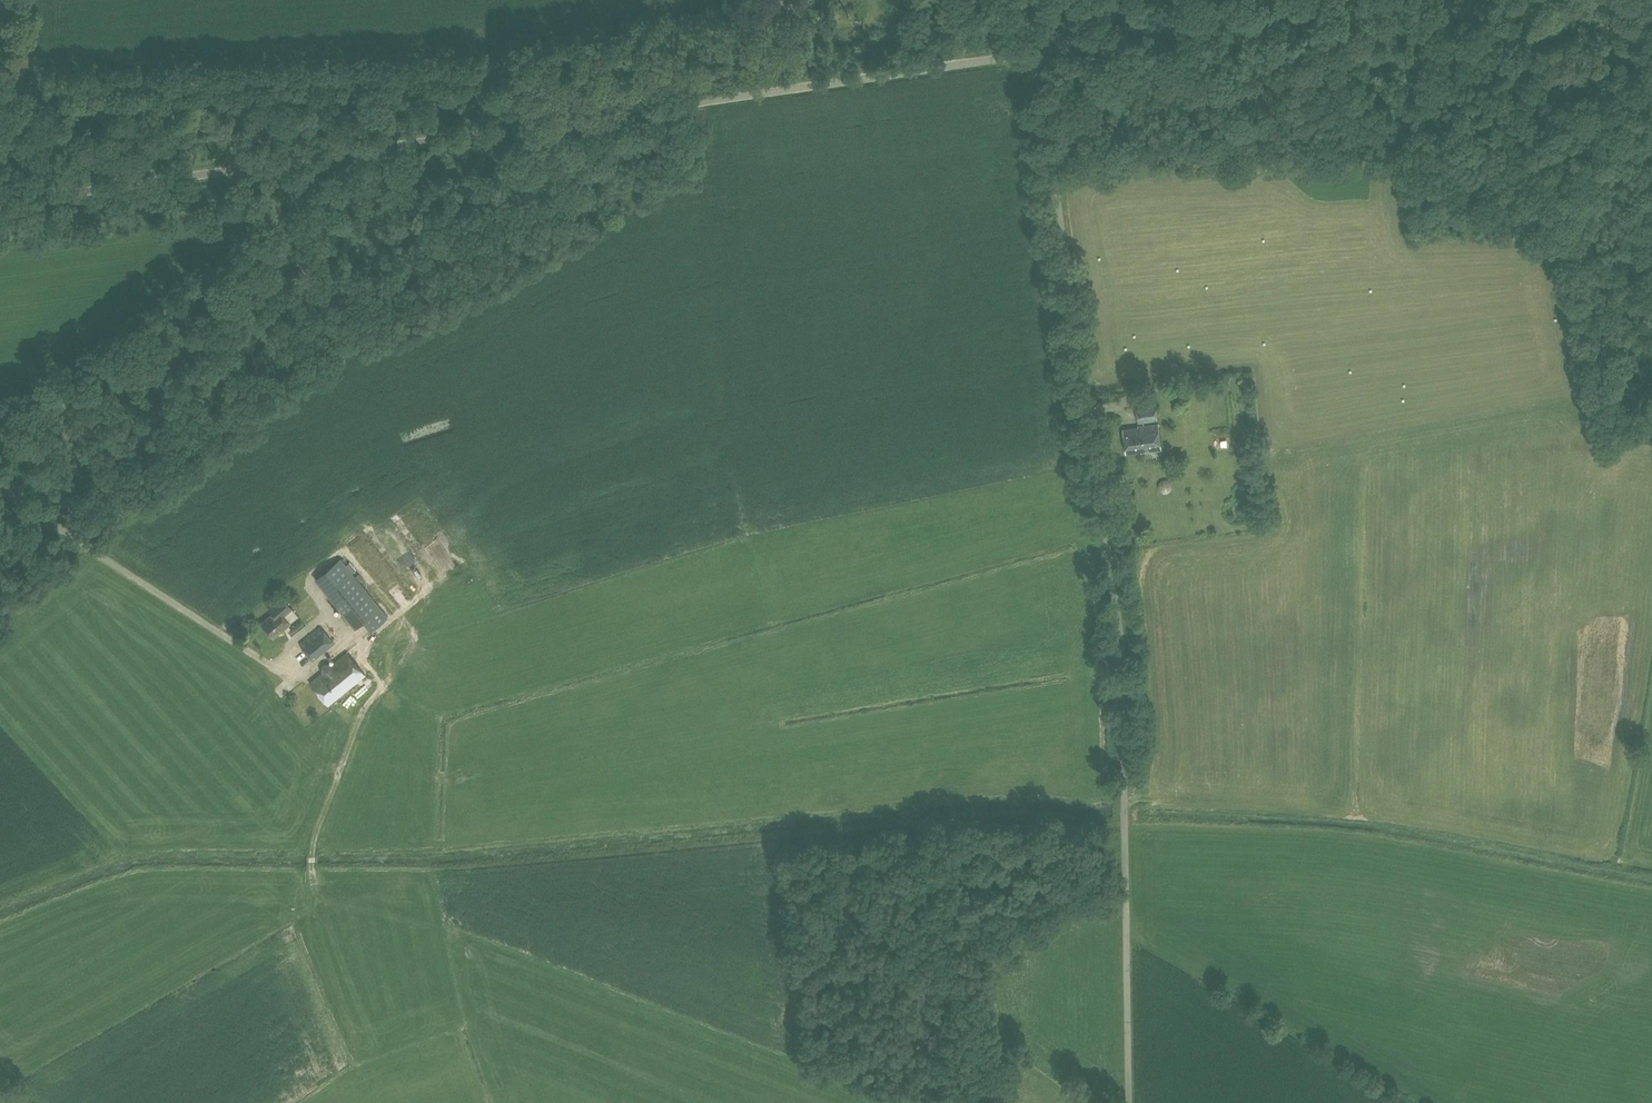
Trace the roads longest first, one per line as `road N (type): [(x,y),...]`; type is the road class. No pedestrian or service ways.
road 1 (unclassified): [(1126,1102),(1118,611),(1036,53)]
road 2 (unclassified): [(1036,53),(0,203)]
road 3 (unclassified): [(1036,53),(1398,0)]
road 4 (track): [(1557,0),(1570,141),(1651,140)]

